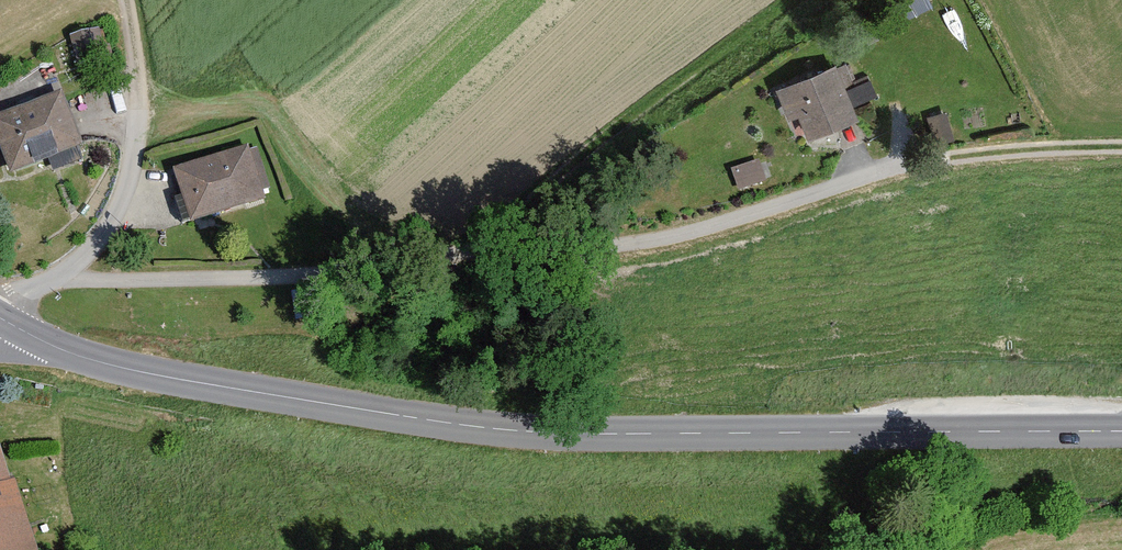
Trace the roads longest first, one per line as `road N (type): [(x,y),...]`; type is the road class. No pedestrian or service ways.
road 1 (tertiary): [(1121,433),(674,439),(412,418),(165,374),(12,325)]
road 2 (track): [(62,276),(322,274),(575,257),(709,232),(891,172),(1121,150)]
road 3 (track): [(0,312),(62,276),(117,213),(137,133),(125,0)]

